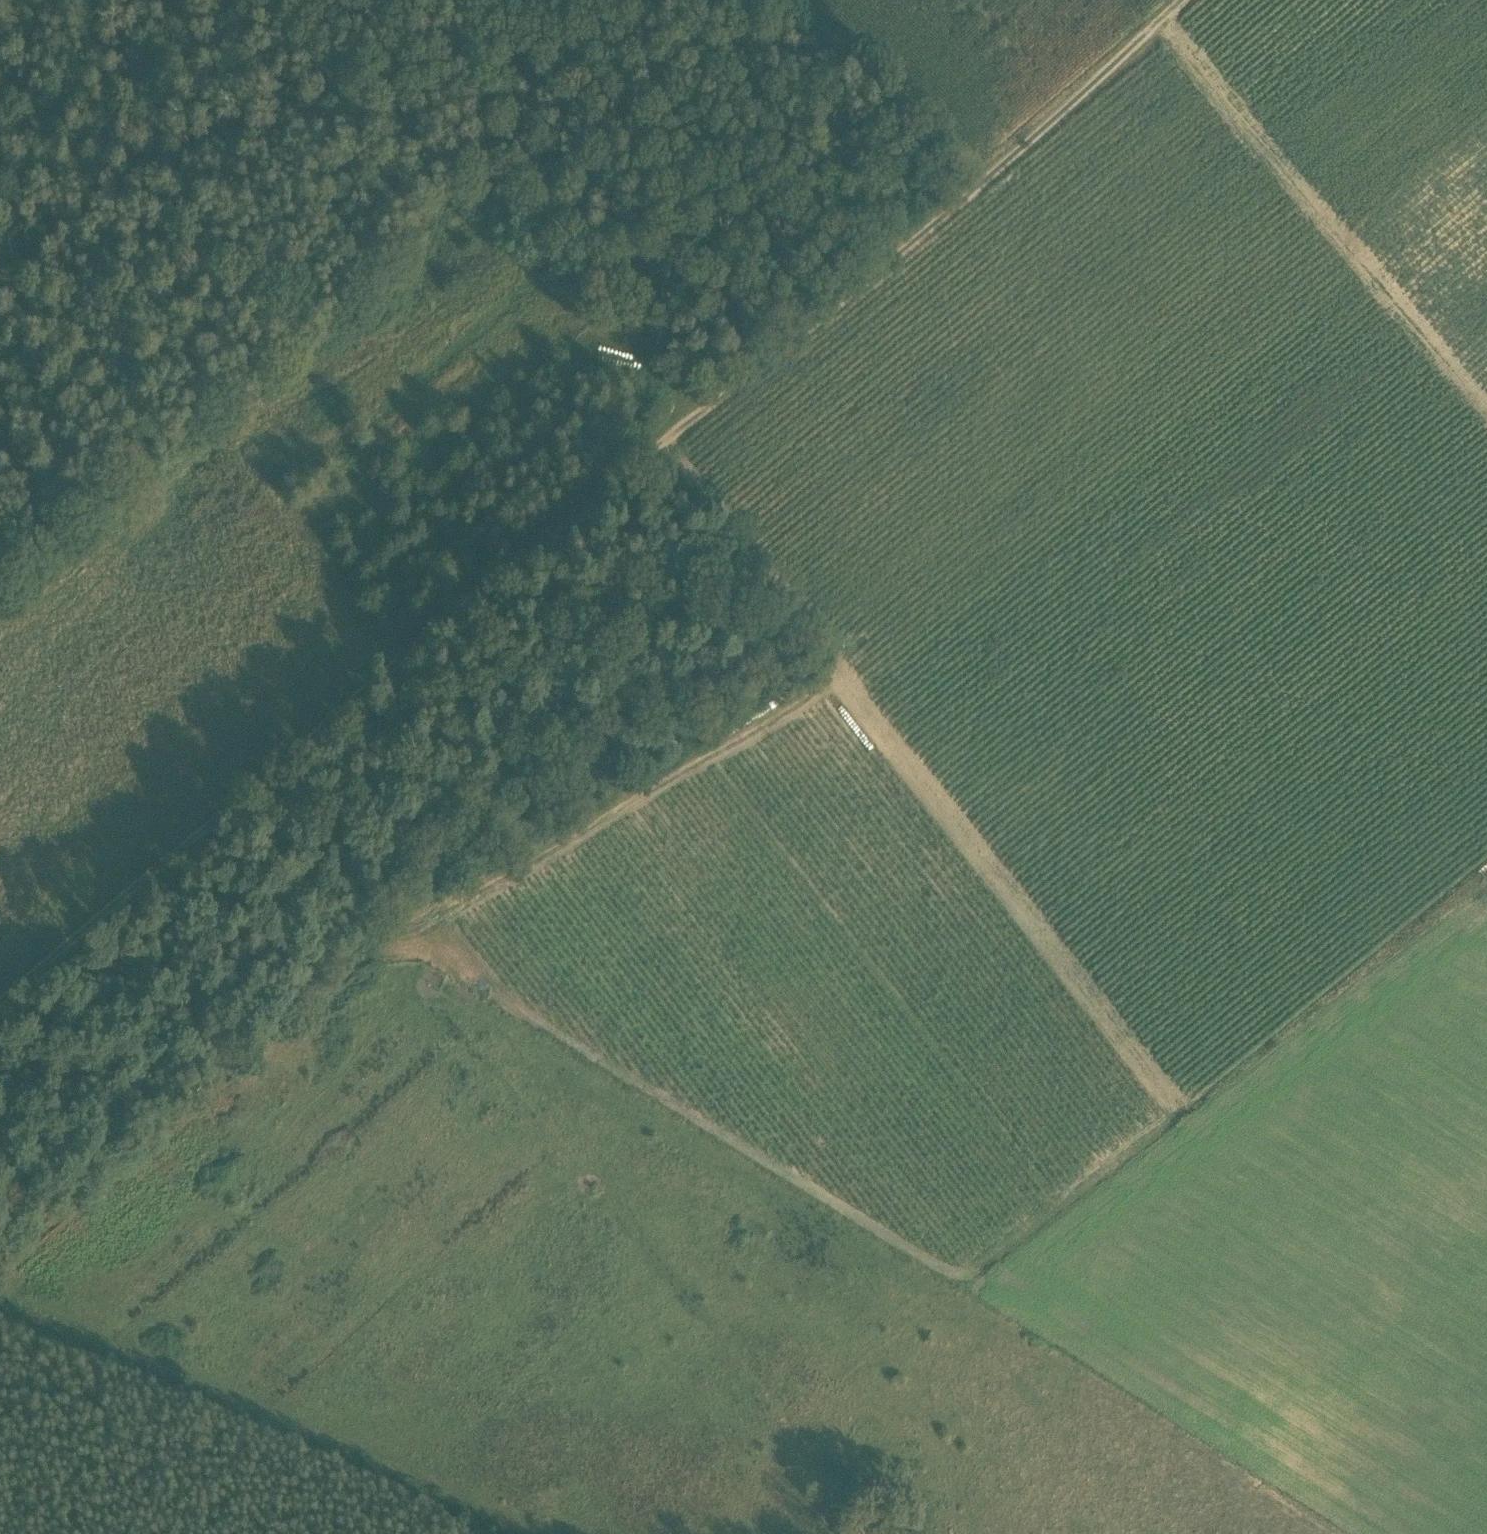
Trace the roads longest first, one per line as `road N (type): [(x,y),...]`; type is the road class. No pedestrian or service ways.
road 1 (track): [(987,183),(741,407),(590,506),(0,1021)]
road 2 (track): [(1200,0),(987,183)]

